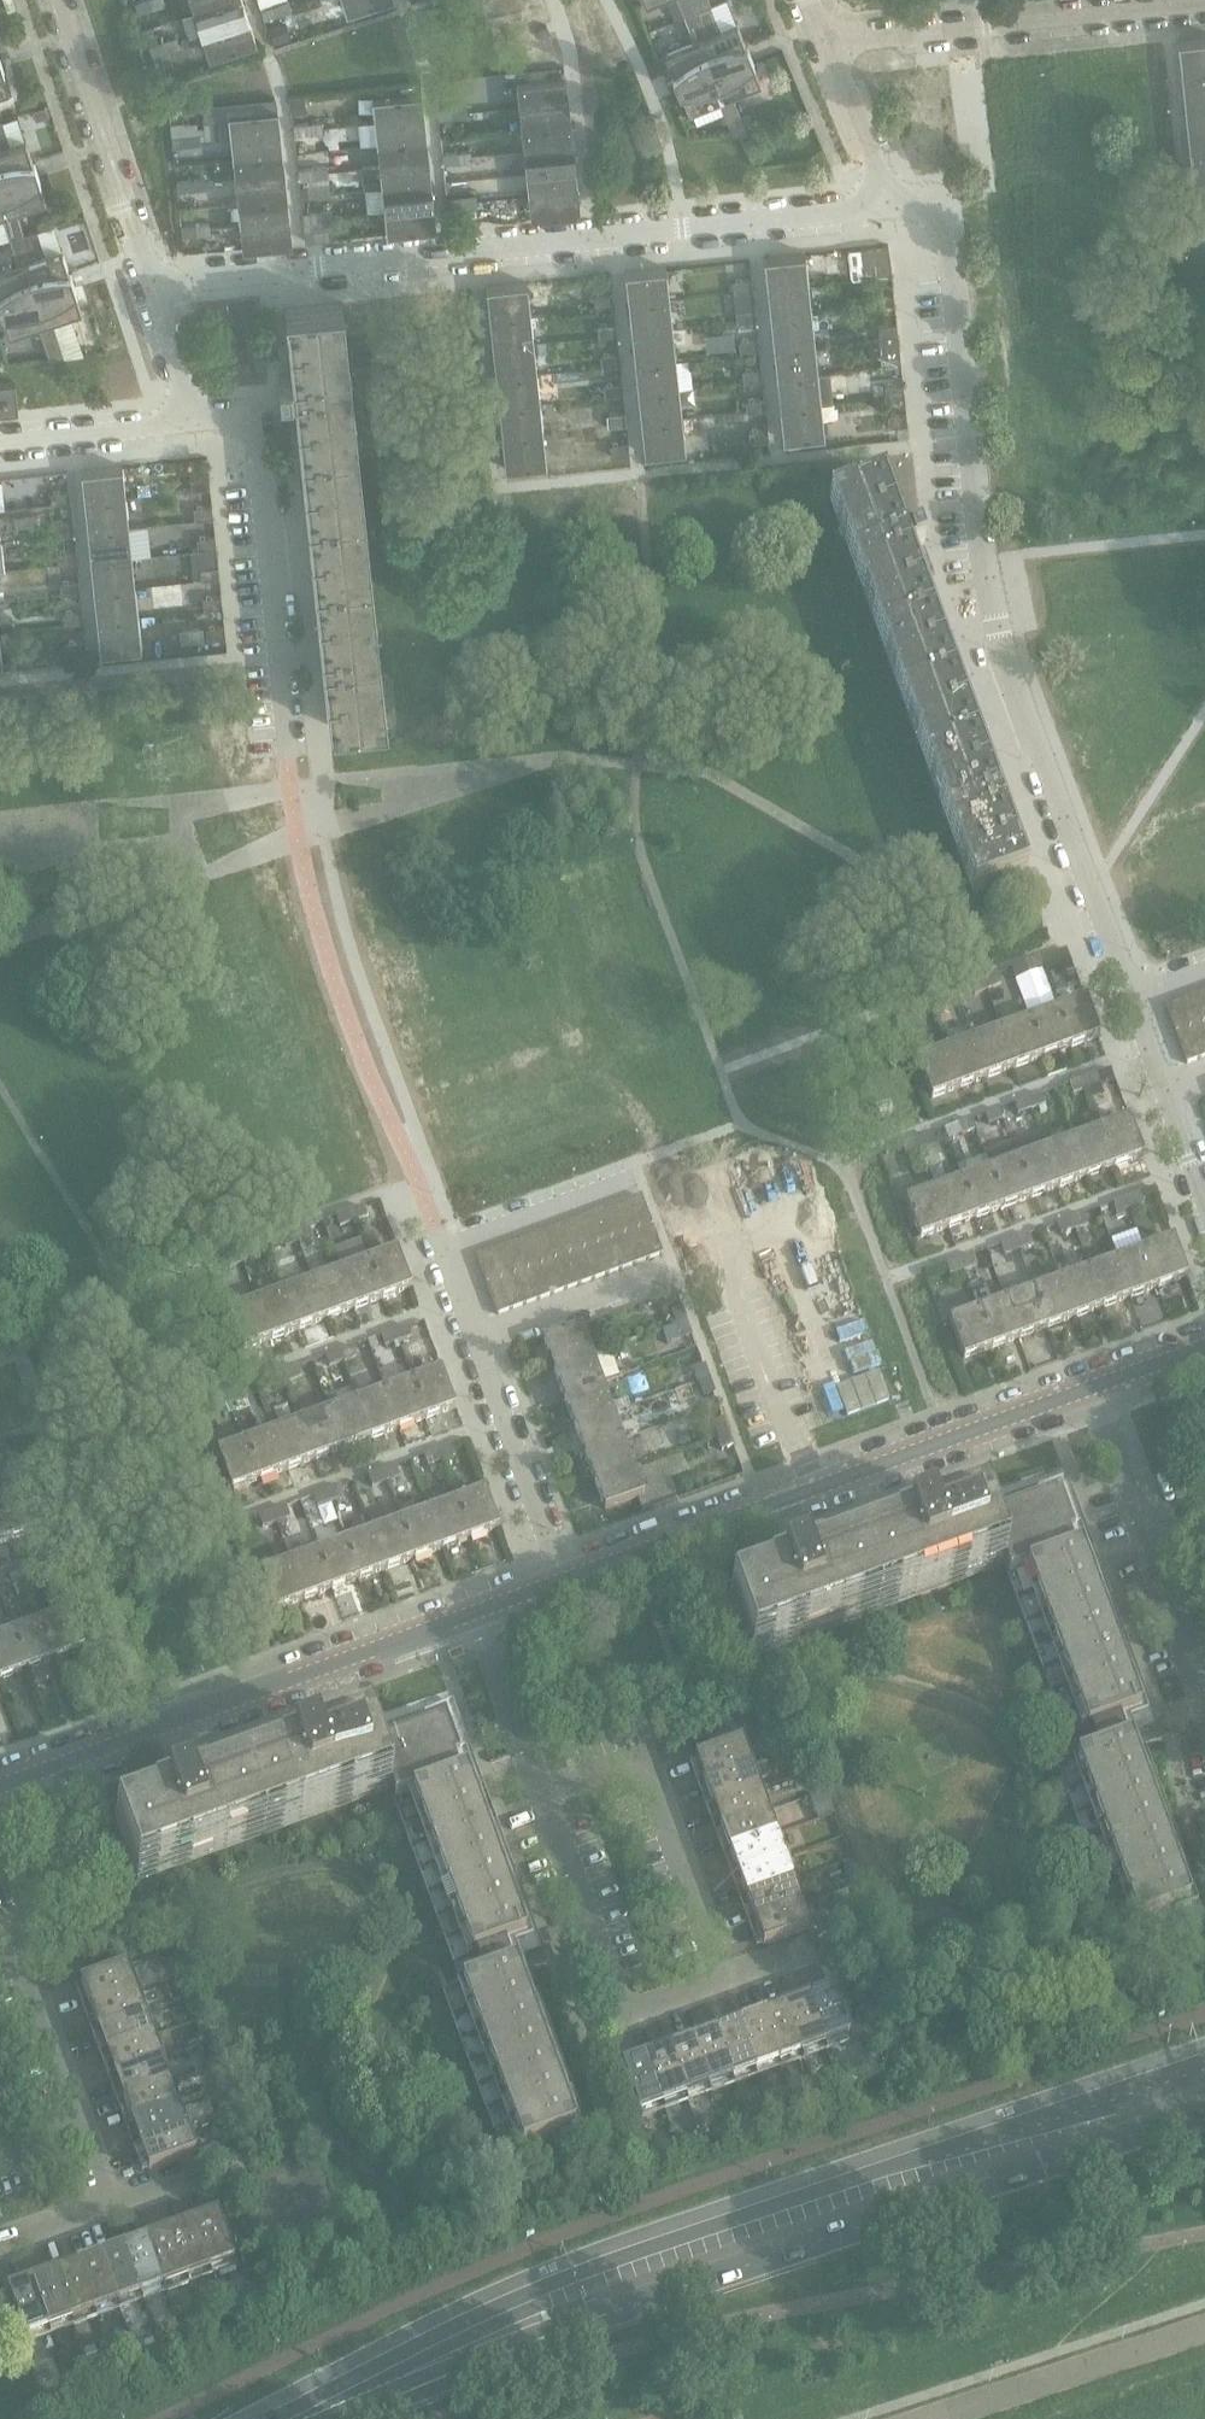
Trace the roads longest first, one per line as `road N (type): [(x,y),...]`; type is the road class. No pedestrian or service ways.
road 1 (residential): [(1204,1193),(1078,867),(1015,679),(986,557),(945,228),(929,207),(887,207)]
road 2 (primary): [(1204,2069),(577,2281),(403,2360),(300,2418)]
road 3 (primary): [(335,2418),(607,2313),(1204,2111)]
road 4 (residential): [(151,287),(887,207)]
road 5 (residential): [(561,1581),(1091,1388)]
road 6 (residential): [(542,1793),(645,1756),(725,1976),(621,2013),(587,1920)]
road 7 (residential): [(0,1785),(477,1612)]
road 8 (residential): [(820,39),(1204,4)]
road 9 (residential): [(293,741),(257,440),(241,422),(188,420)]
road 10 (residential): [(561,1581),(438,1237)]
road 11 (residential): [(0,1934),(11,1930),(82,2125),(0,2154)]
road 12 (residential): [(151,287),(57,0)]
road 13 (unclassified): [(921,2418),(1204,2327)]
road 14 (residential): [(542,1793),(477,1612)]
road 15 (residential): [(0,441),(188,420)]
road 16 (residential): [(1142,1527),(1204,1701)]
road 17 (residential): [(887,207),(820,39)]
road 18 (residential): [(1091,1388),(1142,1527)]
road 19 (residential): [(188,420),(151,287)]
road 20 (residential): [(587,1920),(542,1793)]
road 21 (residential): [(1091,1388),(1204,1347)]

